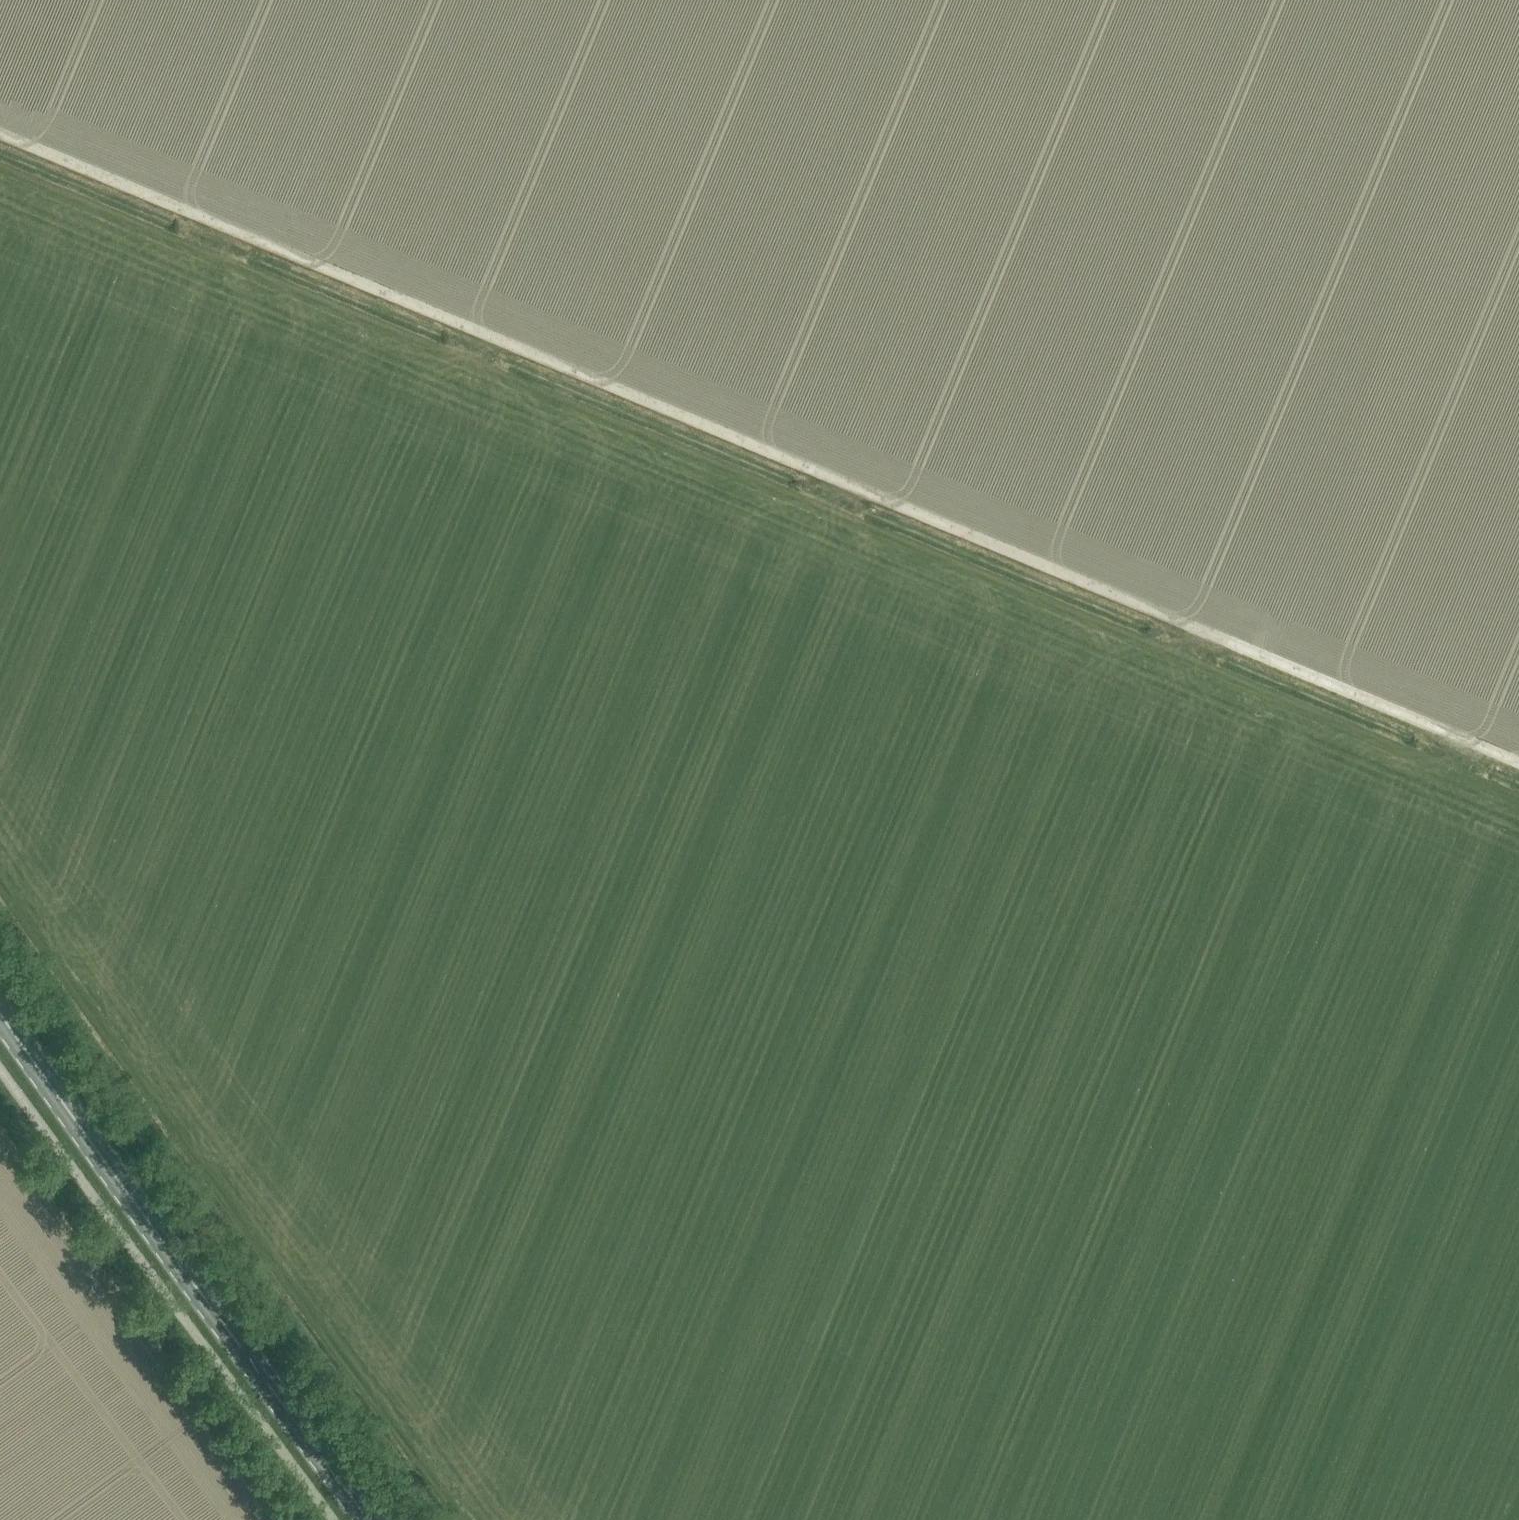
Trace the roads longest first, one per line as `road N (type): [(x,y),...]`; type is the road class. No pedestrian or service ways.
road 1 (track): [(1518,763),(0,135)]
road 2 (secondary): [(363,1519),(0,1014)]

